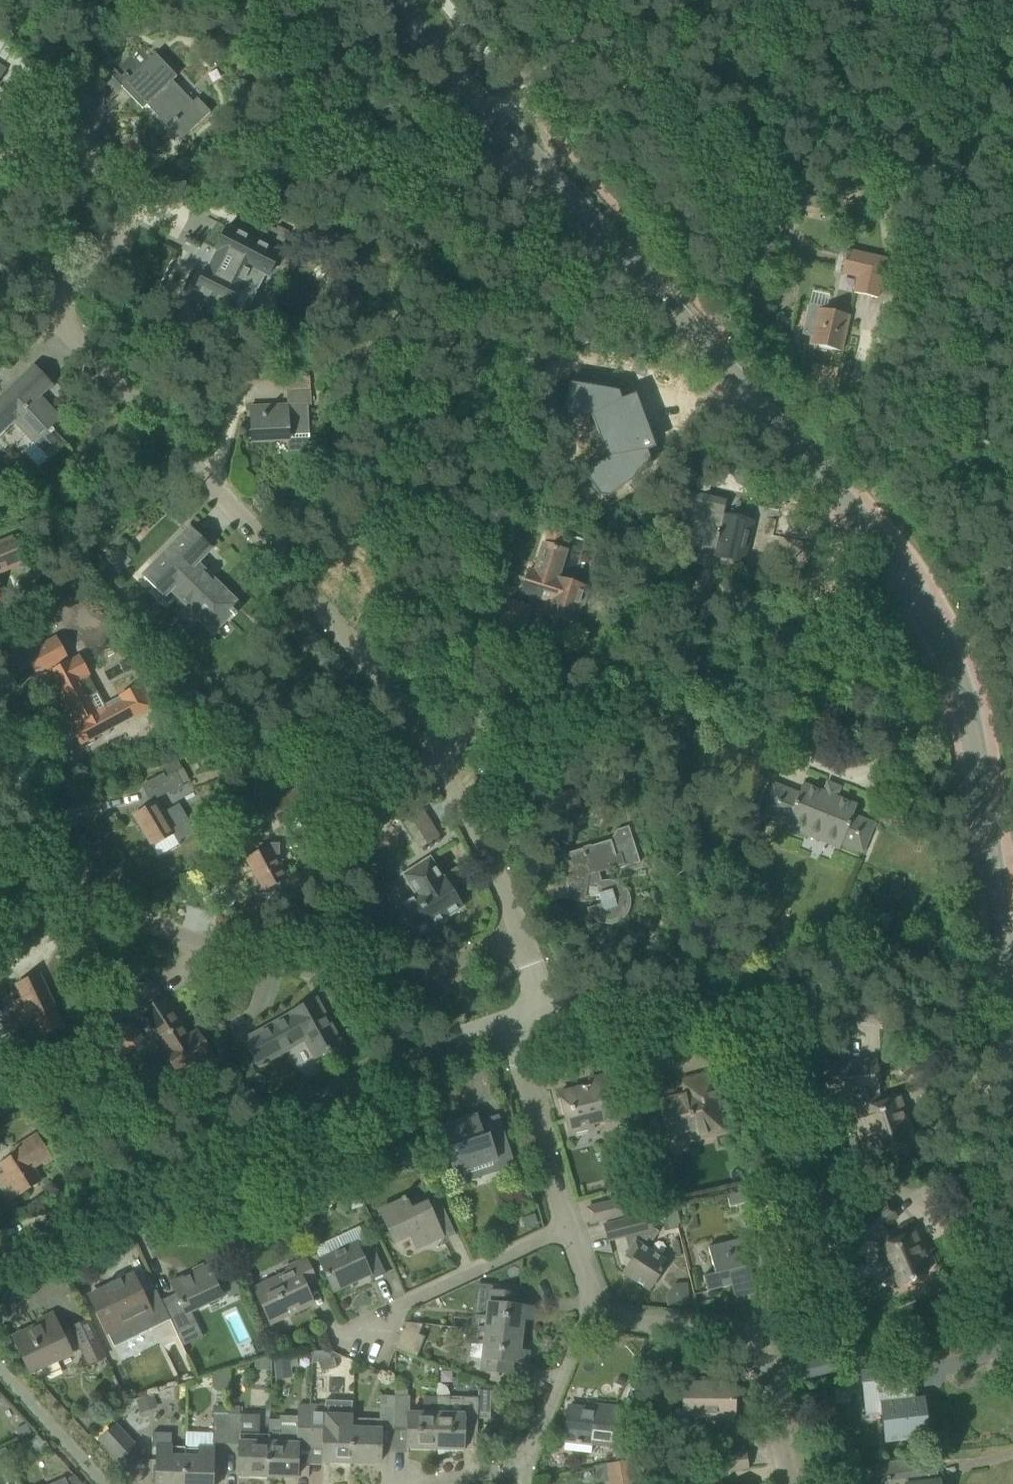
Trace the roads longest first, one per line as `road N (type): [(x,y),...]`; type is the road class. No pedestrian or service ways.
road 1 (tertiary): [(991,851),(957,679),(908,584),(867,528),(386,0)]
road 2 (residential): [(520,939),(441,724),(47,308)]
road 3 (residential): [(0,1245),(429,1047),(506,1020)]
road 4 (residential): [(539,1013),(1012,1005)]
road 5 (residential): [(94,906),(376,987),(520,939)]
road 6 (residential): [(788,1483),(758,1353),(722,1333),(606,1316),(593,1298)]
road 7 (residential): [(47,308),(122,223),(121,193),(57,135),(41,136),(0,167)]
road 8 (residential): [(593,1298),(506,1020)]
road 9 (residential): [(520,1466),(593,1298)]
road 10 (residential): [(94,906),(0,772)]
road 11 (tertiary): [(1012,1005),(991,851)]
road 12 (track): [(0,11),(50,64),(64,92),(57,135)]
road 13 (track): [(601,0),(519,92)]

